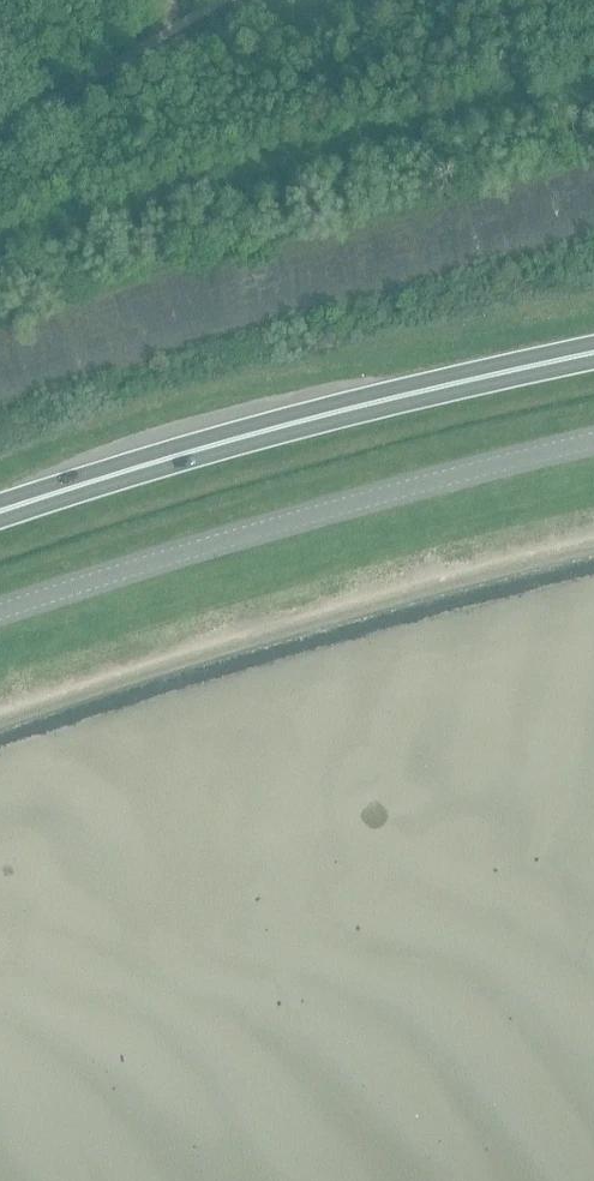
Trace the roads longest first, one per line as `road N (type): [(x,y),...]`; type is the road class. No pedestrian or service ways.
road 1 (unclassified): [(0,615),(398,489),(593,440)]
road 2 (trunk): [(153,463),(593,353)]
road 3 (trunk): [(0,522),(153,463)]
road 4 (trunk): [(153,463),(0,508)]

